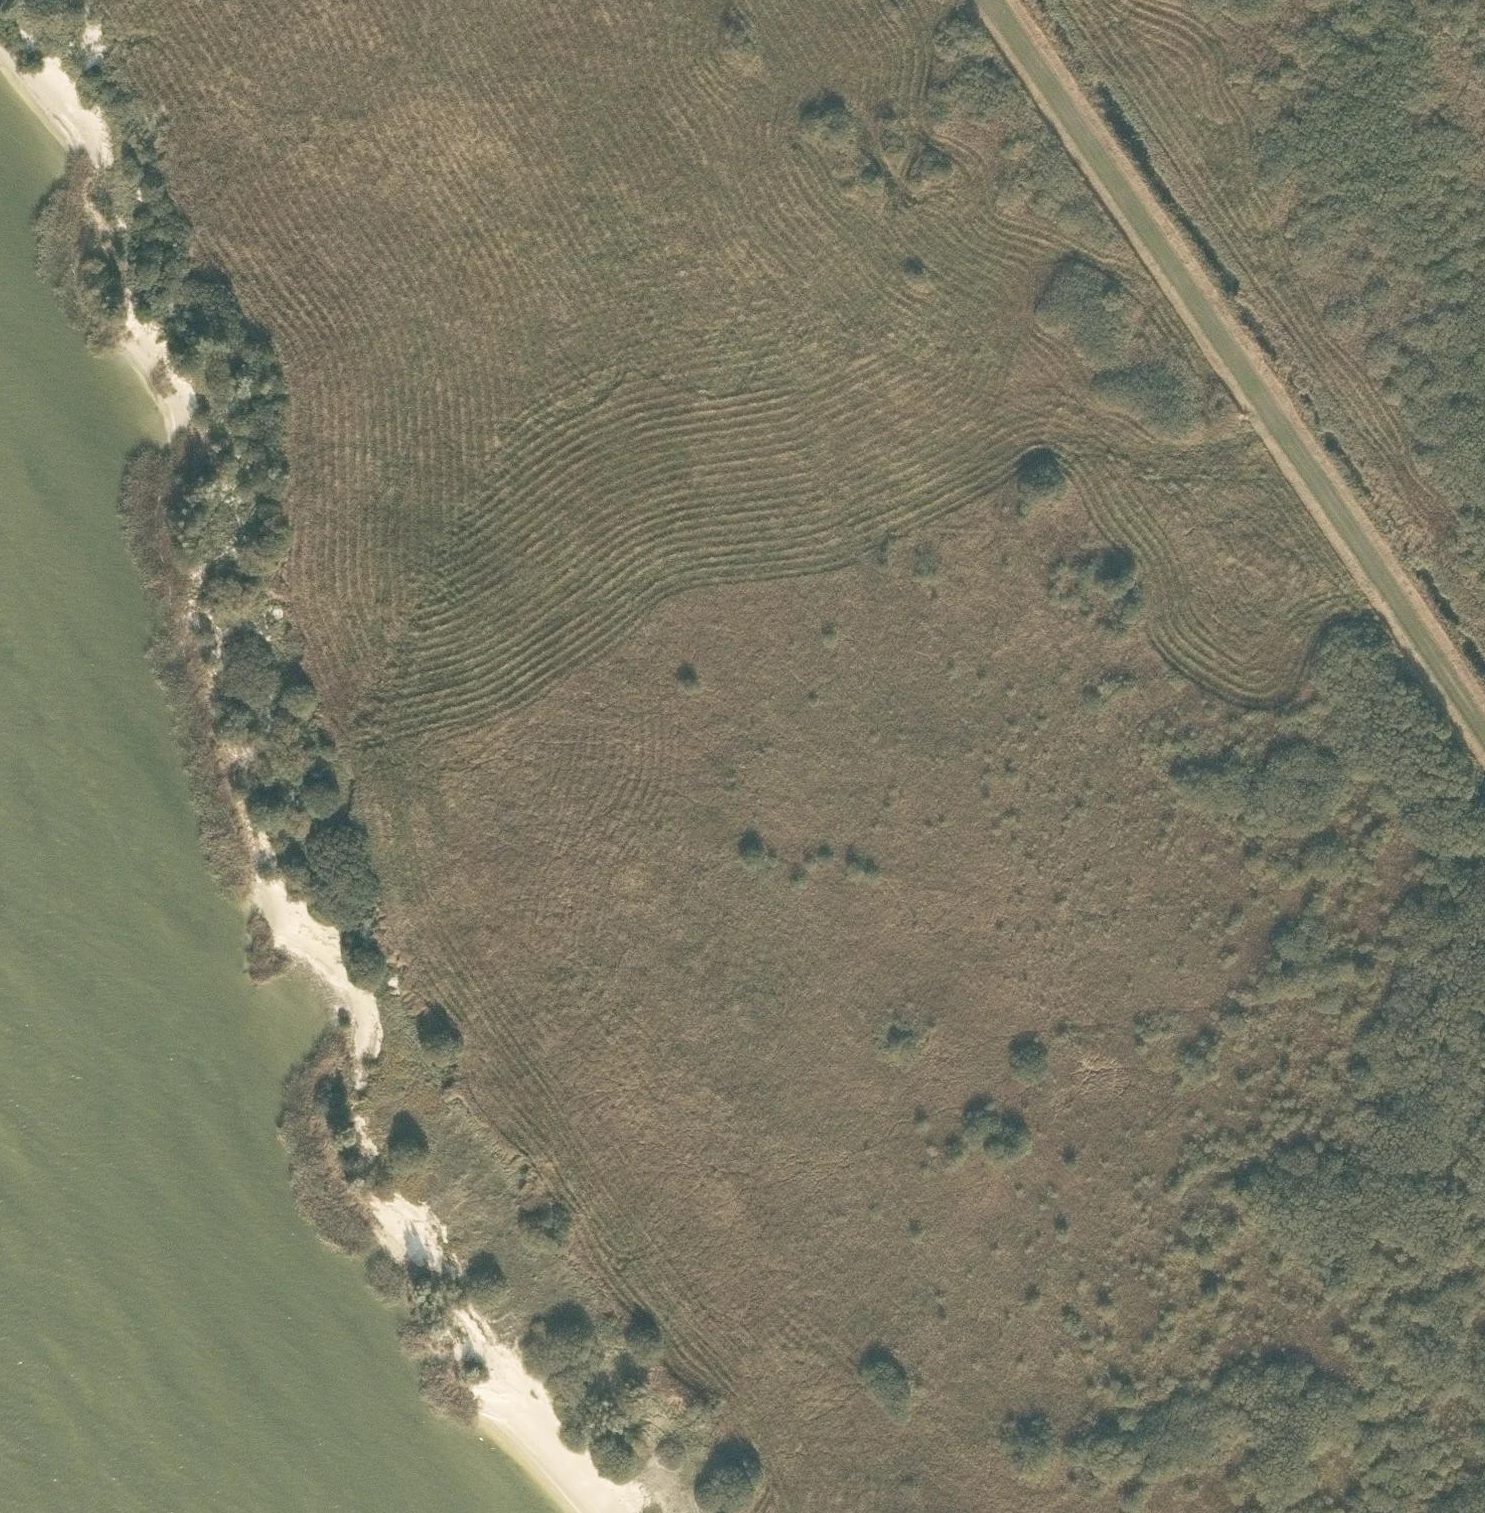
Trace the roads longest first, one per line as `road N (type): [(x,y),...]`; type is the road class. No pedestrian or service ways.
road 1 (track): [(991,0),(1484,731)]

